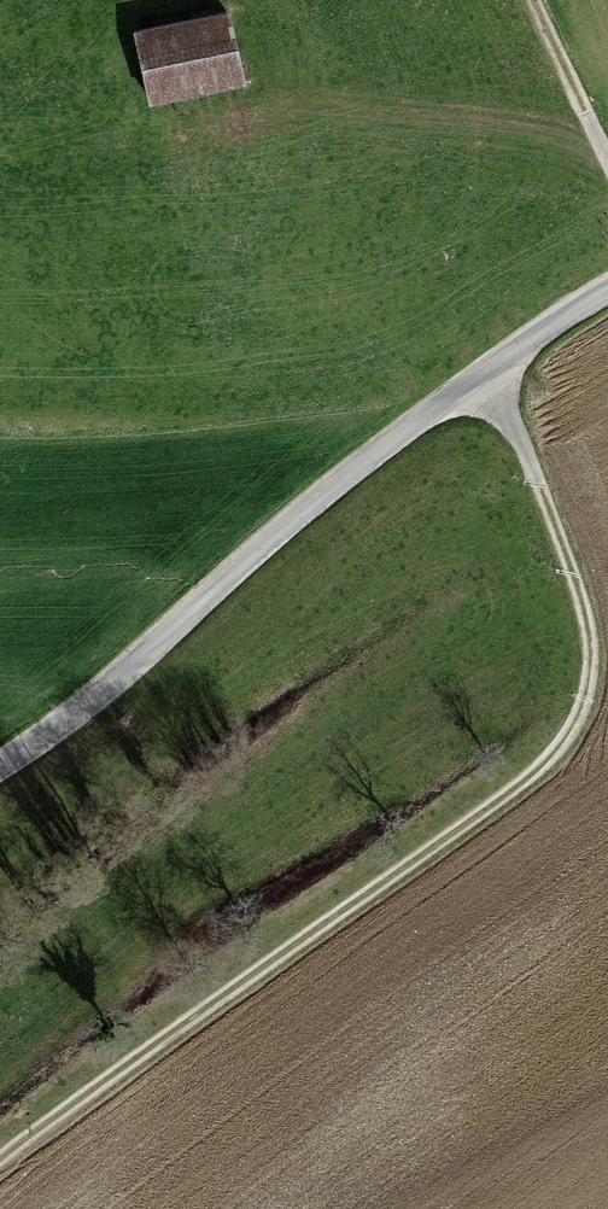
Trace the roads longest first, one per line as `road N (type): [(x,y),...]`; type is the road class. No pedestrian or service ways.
road 1 (track): [(0,1158),(542,770),(586,700),(592,637),(568,551),(491,365)]
road 2 (unclassified): [(0,763),(133,668),(263,542),(491,365),(607,292)]
road 3 (track): [(607,157),(536,0)]

